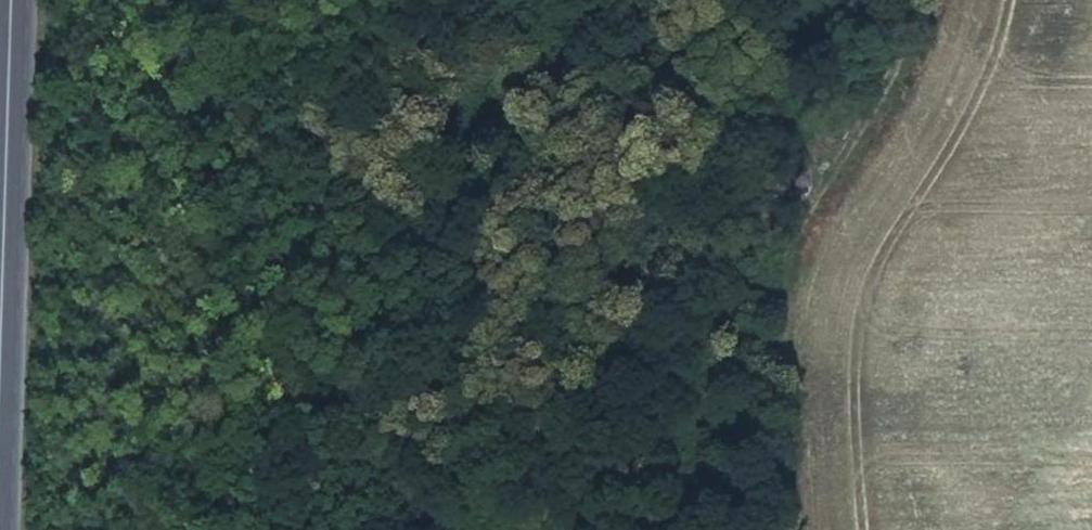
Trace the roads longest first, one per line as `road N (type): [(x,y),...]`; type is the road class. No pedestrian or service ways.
road 1 (primary): [(0,365),(12,0)]

